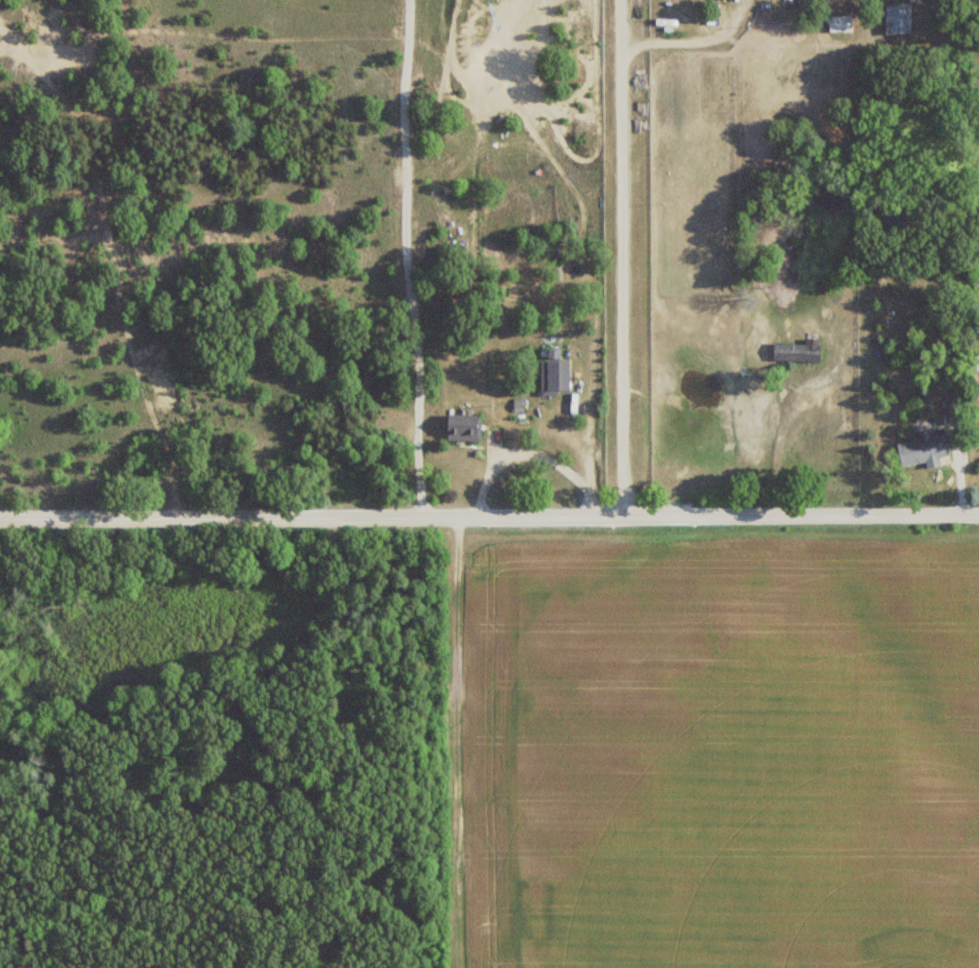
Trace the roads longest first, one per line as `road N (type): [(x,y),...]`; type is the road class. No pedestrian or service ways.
road 1 (residential): [(0,521),(978,515)]
road 2 (track): [(449,518),(448,967)]

